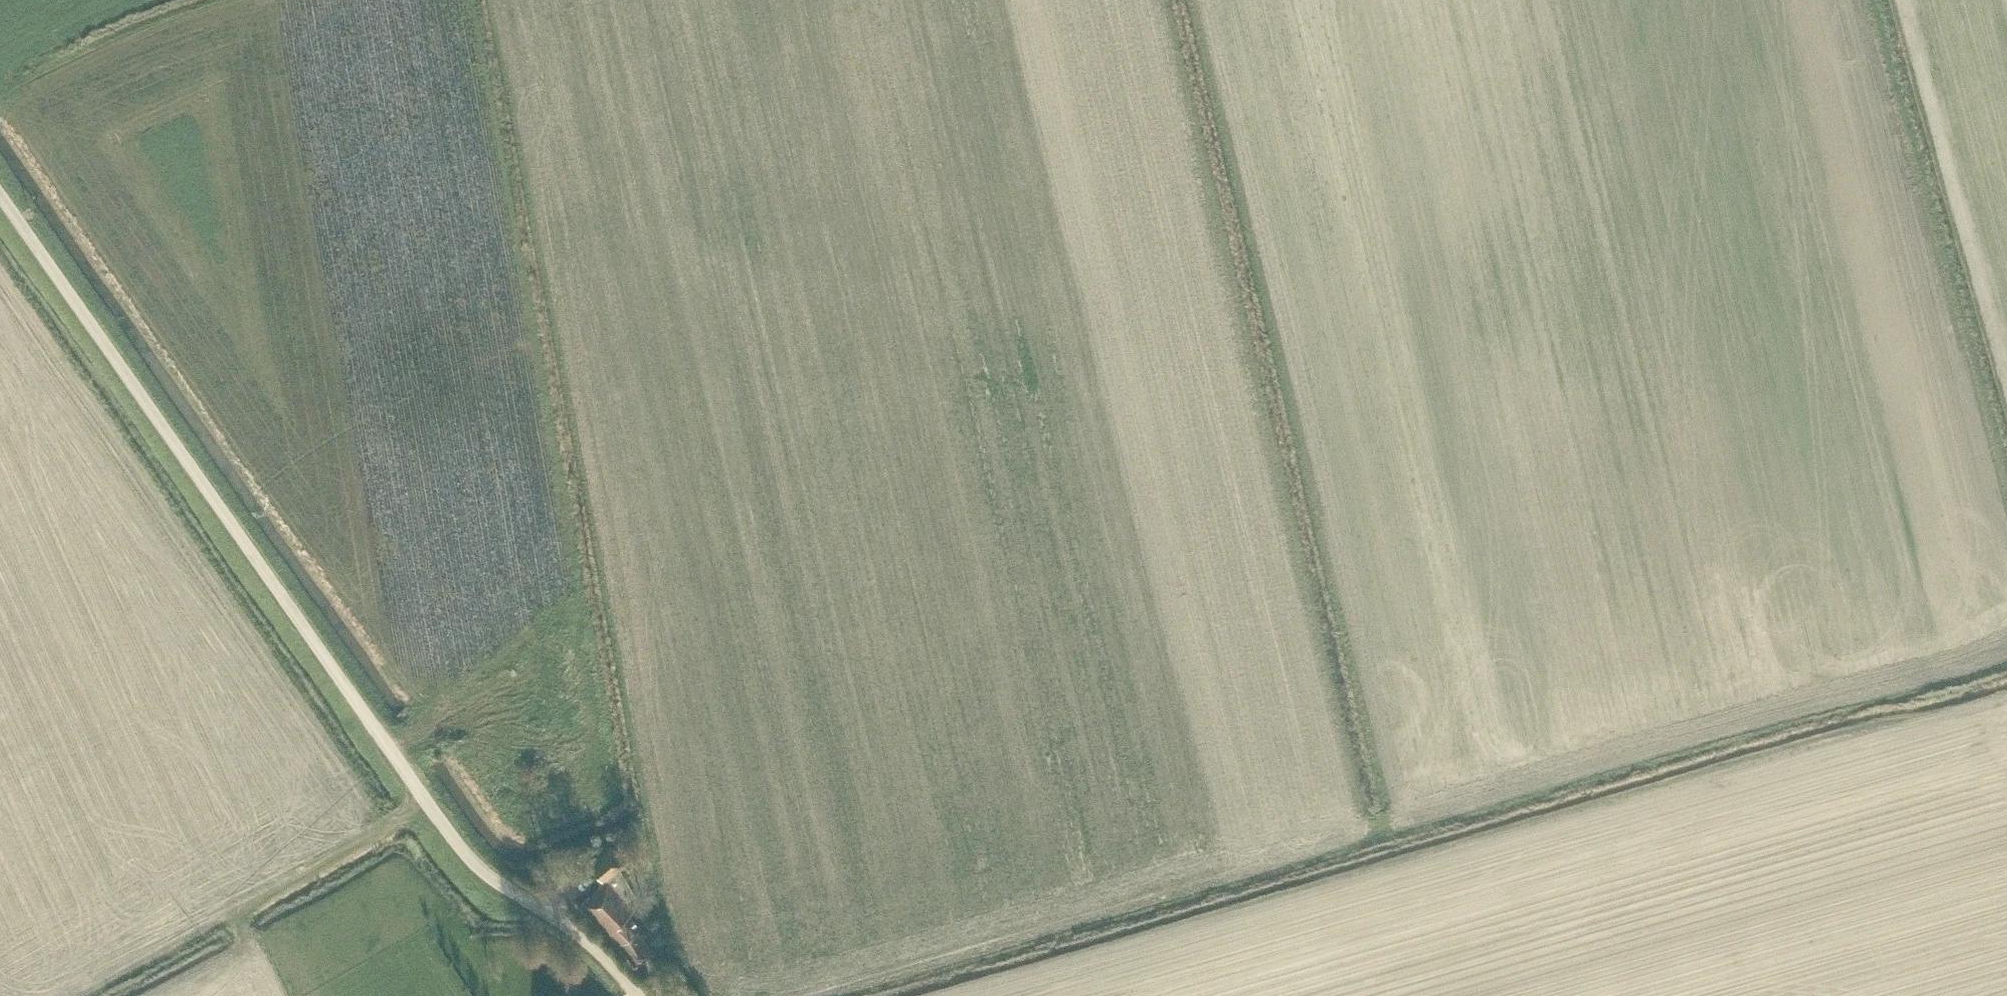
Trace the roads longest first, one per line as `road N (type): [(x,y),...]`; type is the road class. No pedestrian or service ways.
road 1 (unclassified): [(636,995),(574,926),(483,872),(453,840),(0,194)]

